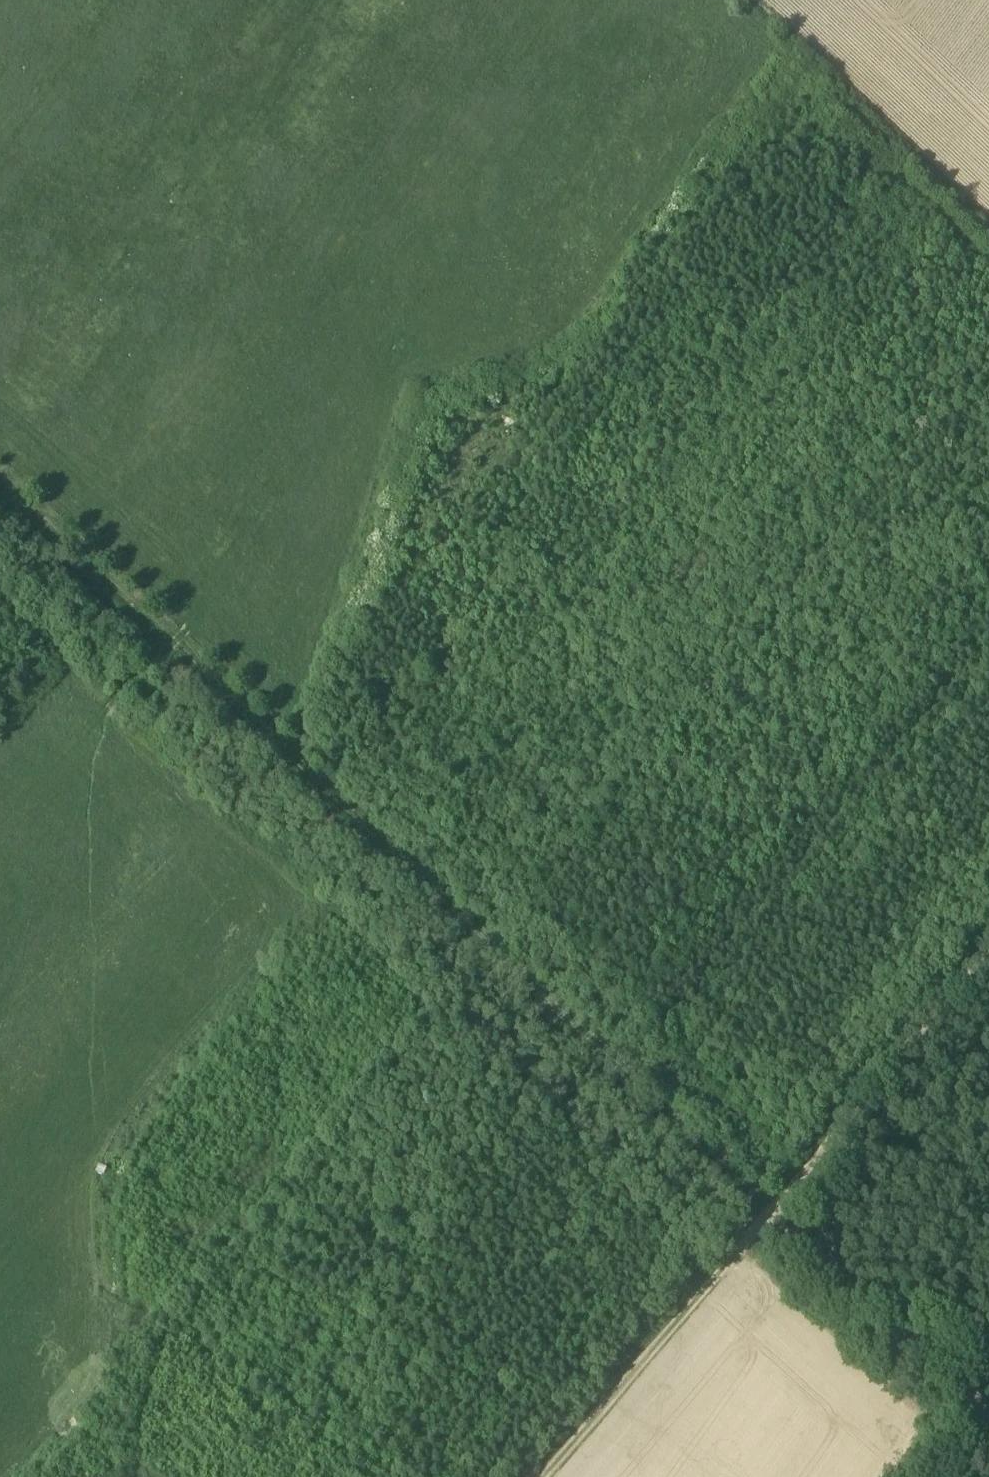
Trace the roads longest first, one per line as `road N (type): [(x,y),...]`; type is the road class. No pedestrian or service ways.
road 1 (track): [(543,1476),(772,1217)]
road 2 (track): [(772,1217),(988,959)]
road 3 (track): [(988,1408),(772,1217)]

